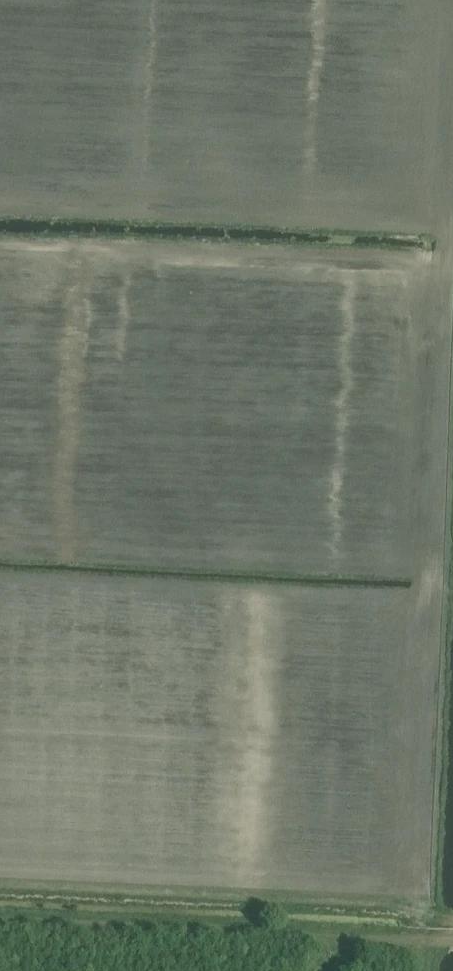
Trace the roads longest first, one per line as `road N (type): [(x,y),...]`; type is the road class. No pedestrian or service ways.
road 1 (track): [(362,939),(0,920)]

